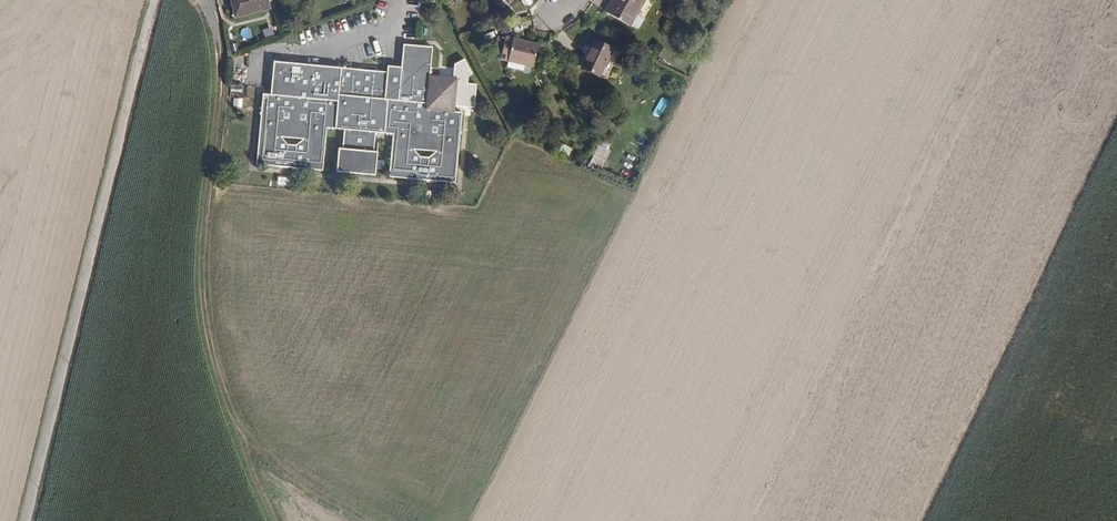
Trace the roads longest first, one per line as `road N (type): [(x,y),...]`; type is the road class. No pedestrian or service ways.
road 1 (track): [(200,0),(219,55),(205,313),(221,391),(244,439)]
road 2 (track): [(244,439),(275,469),(364,520)]

